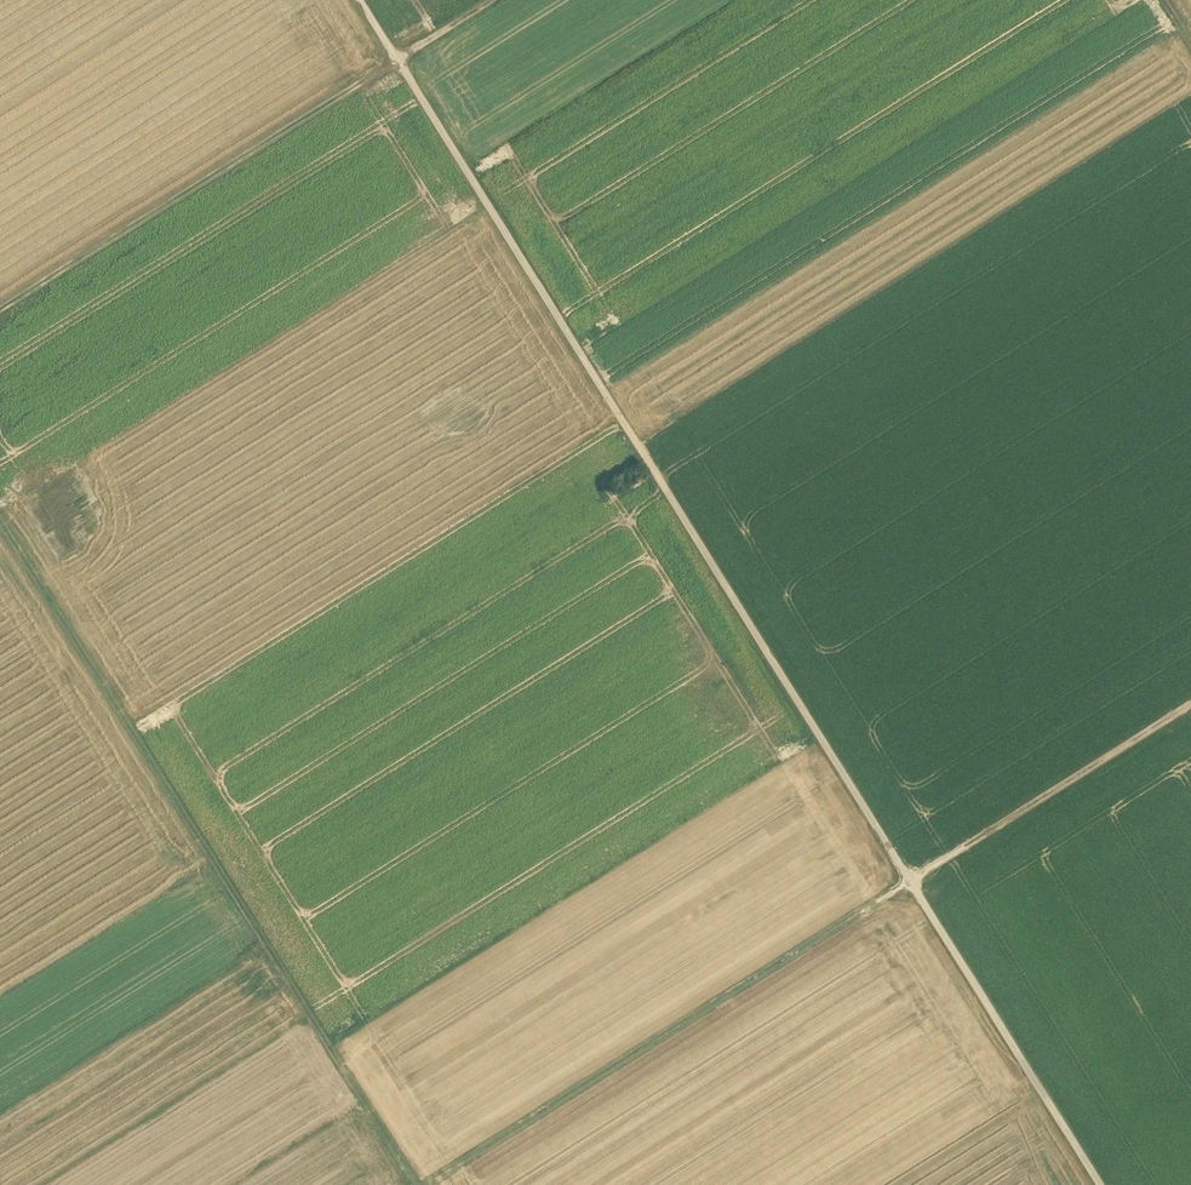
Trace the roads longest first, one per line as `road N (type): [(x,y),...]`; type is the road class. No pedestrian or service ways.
road 1 (track): [(361,0),(1102,1184)]
road 2 (track): [(1190,704),(427,1184)]
road 3 (track): [(0,516),(419,1184)]
road 4 (track): [(492,0),(0,311)]

